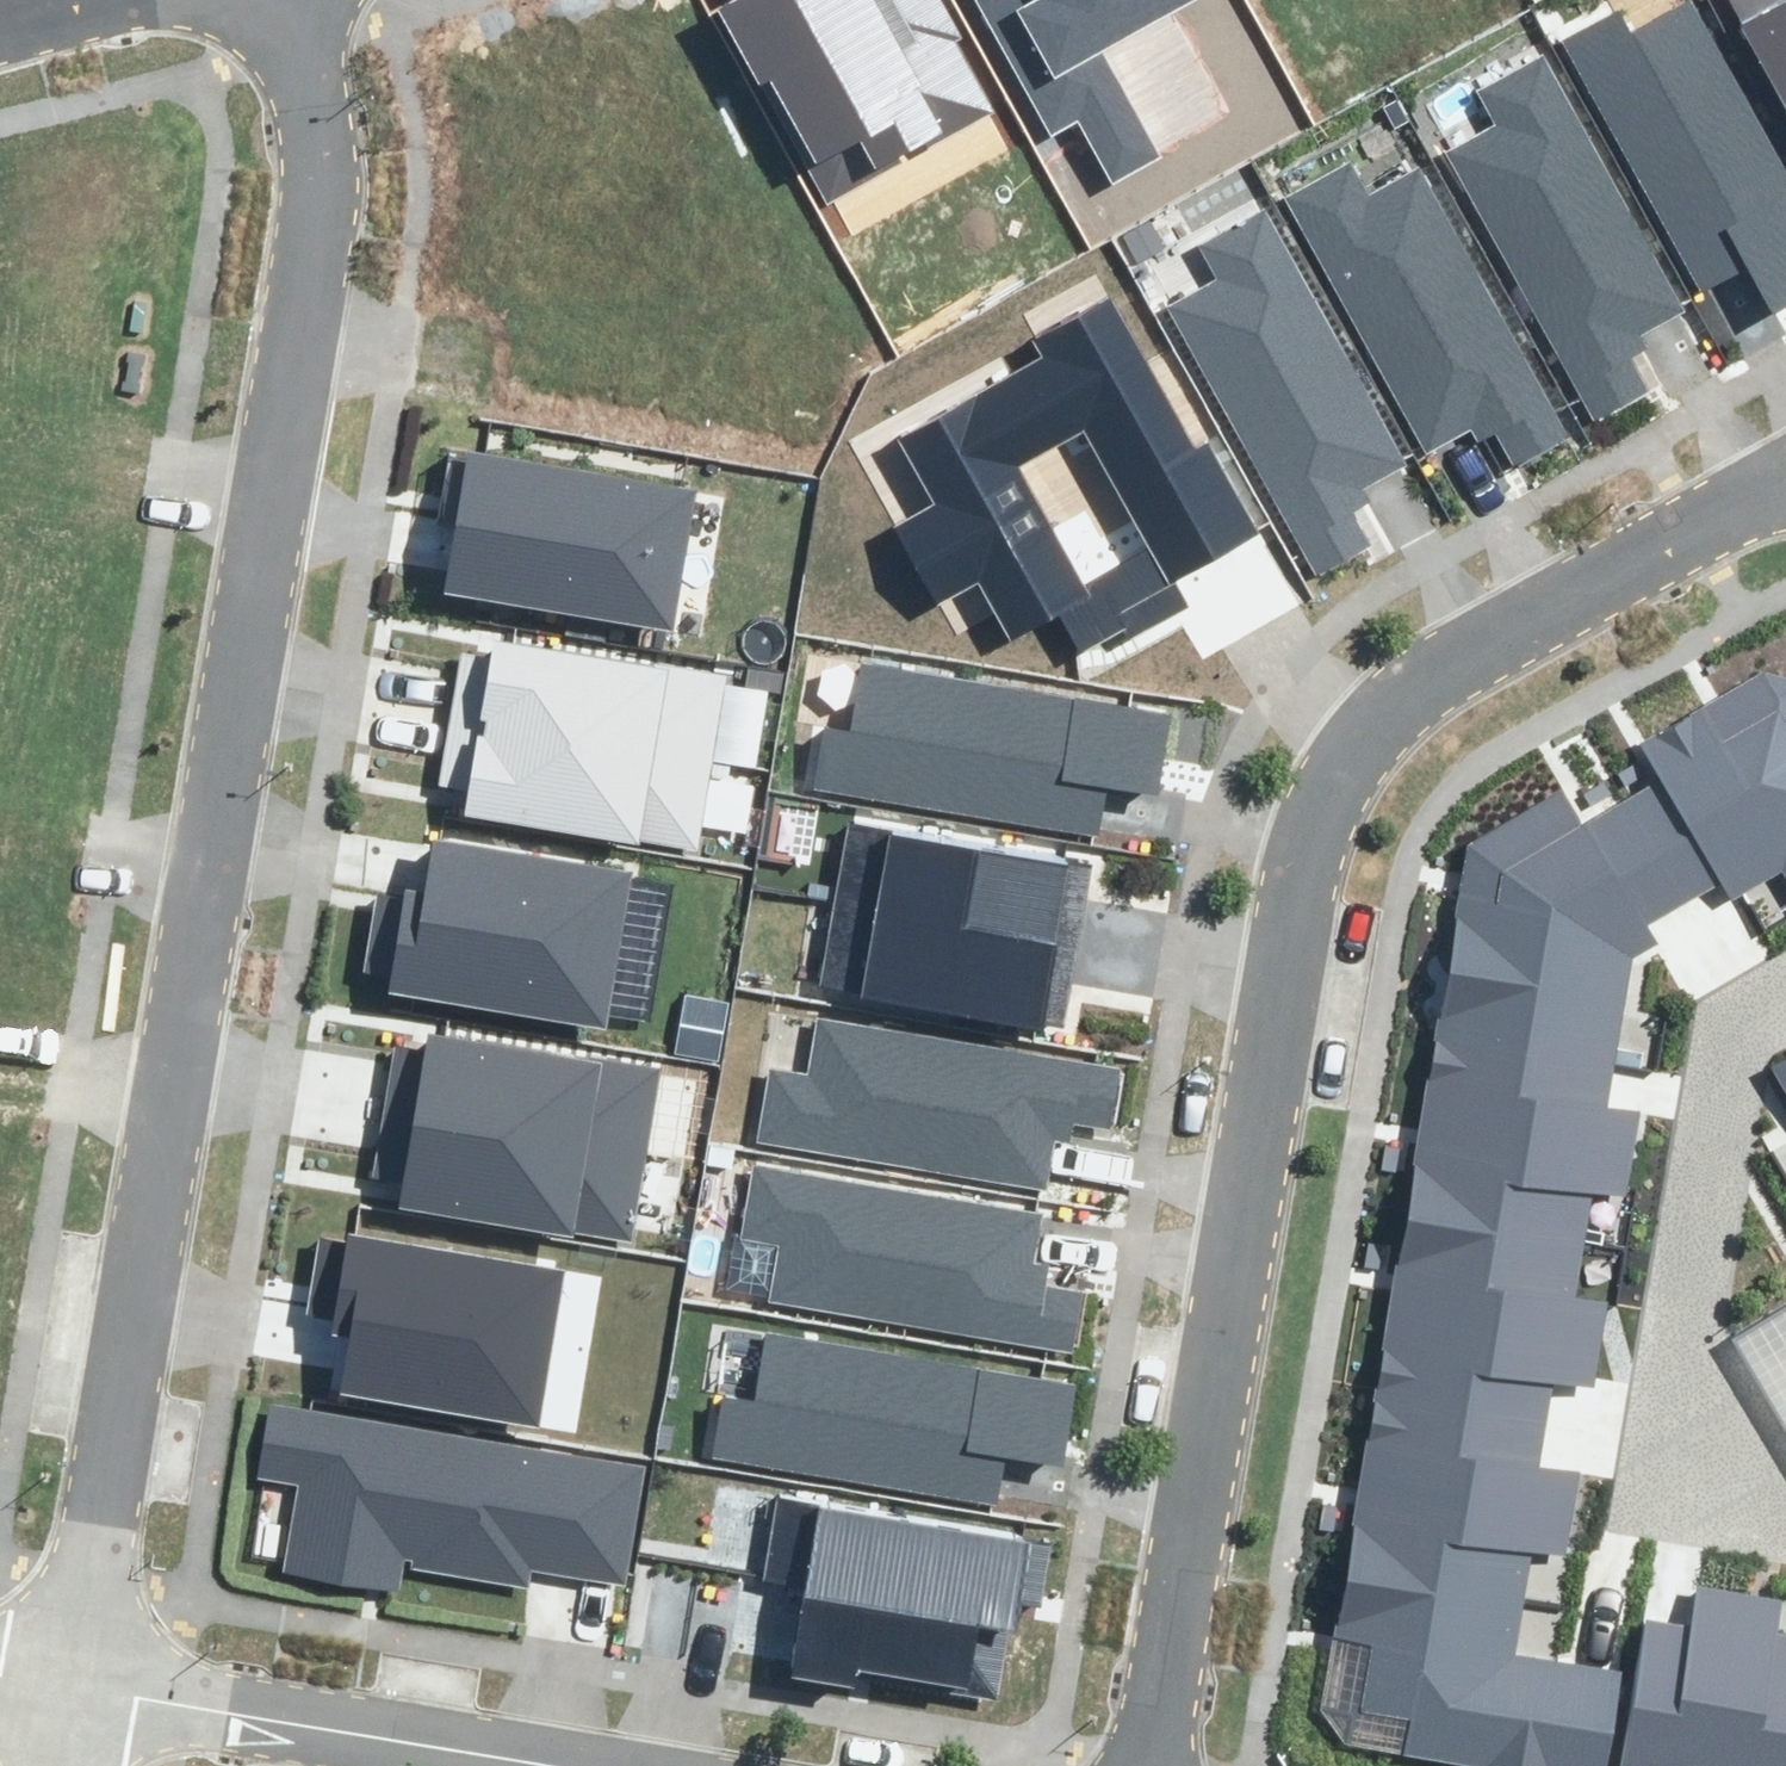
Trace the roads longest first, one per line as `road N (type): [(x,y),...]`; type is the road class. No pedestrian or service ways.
road 1 (residential): [(59,1691),(312,169),(310,92),(276,0)]
road 2 (residential): [(1169,1765),(1290,887),(1340,719),(1433,627),(1587,544),(1785,458)]
road 3 (residential): [(1785,968),(1713,1024),(1700,1071),(1647,1492),(1785,1521)]
road 4 (residential): [(567,1765),(59,1691)]
road 5 (residential): [(0,27),(119,0)]

